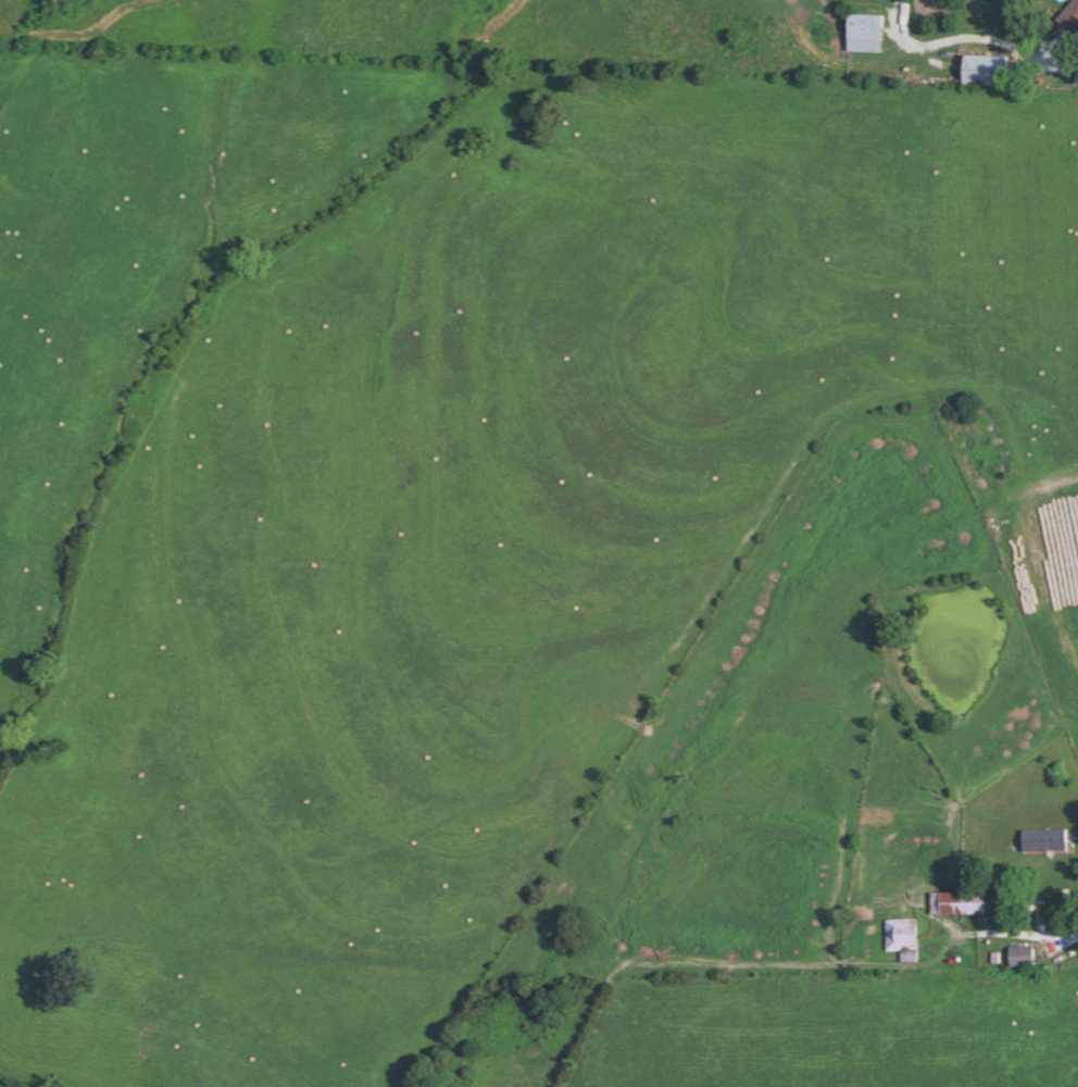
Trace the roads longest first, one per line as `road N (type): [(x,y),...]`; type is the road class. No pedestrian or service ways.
road 1 (residential): [(1077,65),(995,37),(923,45),(904,35)]

